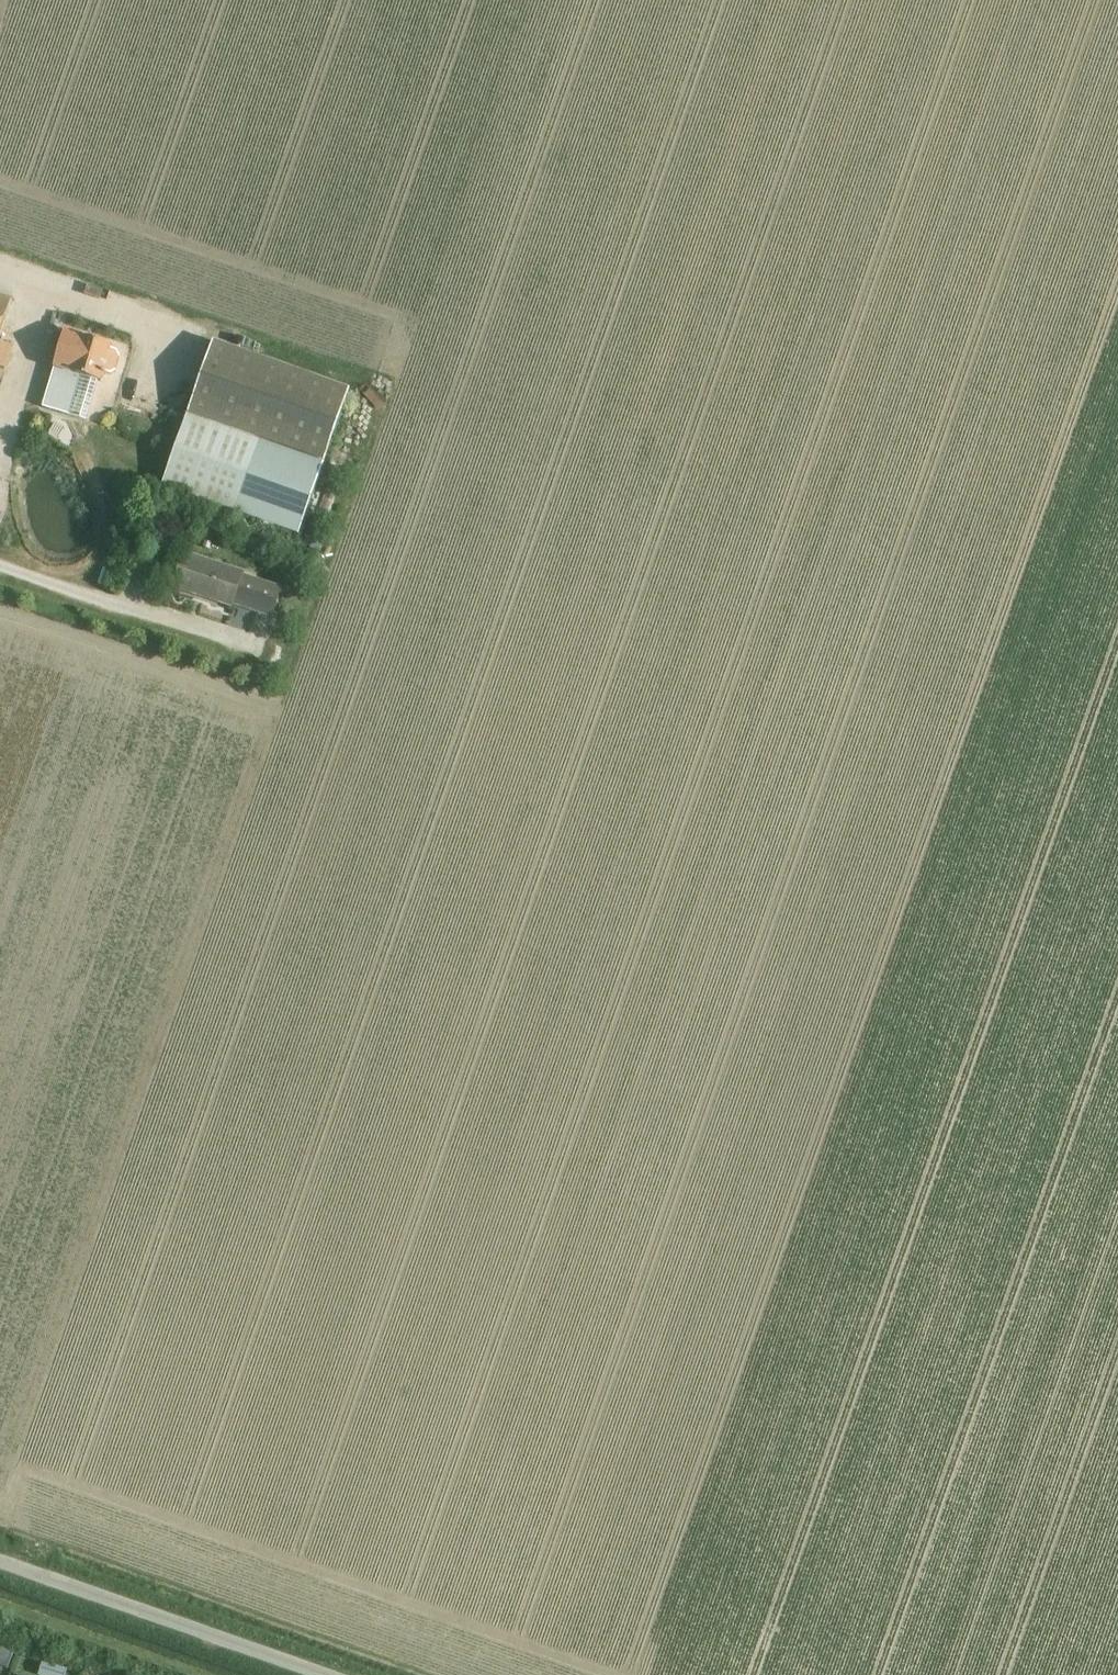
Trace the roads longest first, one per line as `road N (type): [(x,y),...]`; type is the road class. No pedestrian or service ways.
road 1 (unclassified): [(318,1674),(0,1563)]

